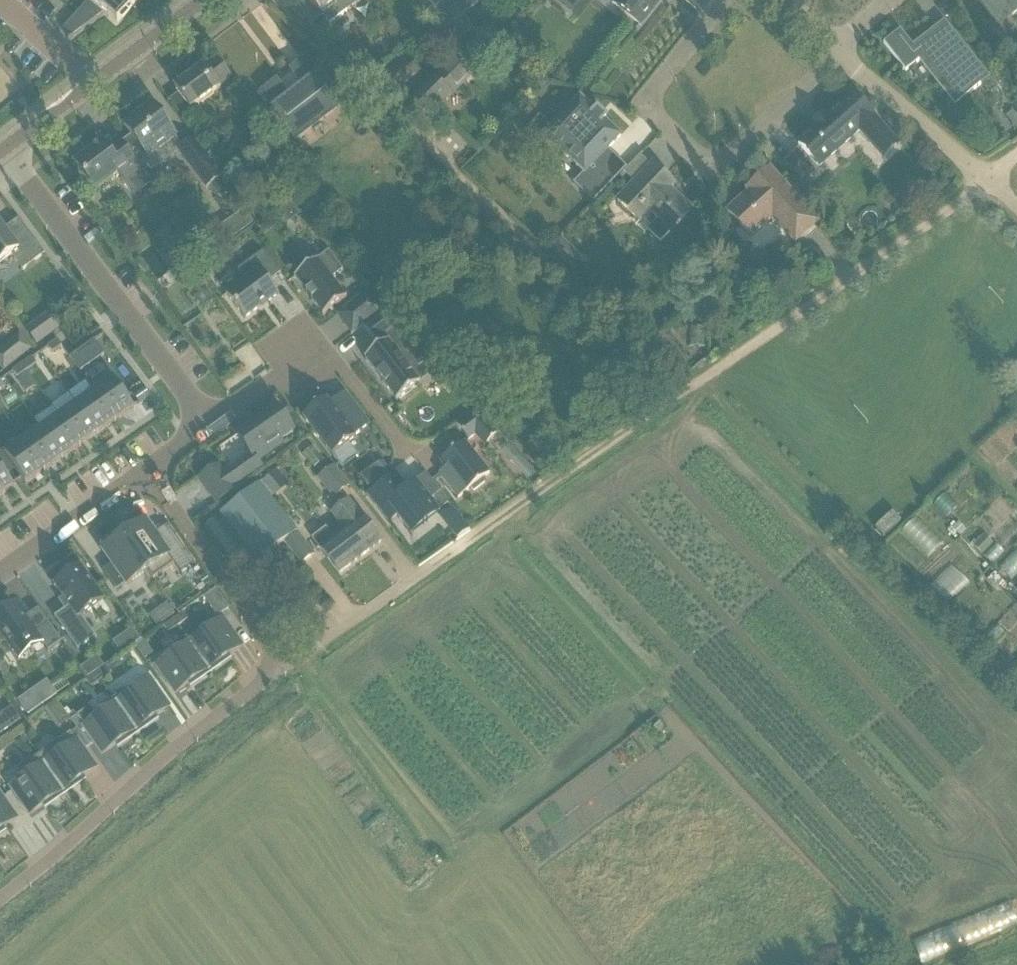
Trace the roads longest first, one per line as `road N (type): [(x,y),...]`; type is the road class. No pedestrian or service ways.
road 1 (track): [(305,664),(989,181)]
road 2 (residential): [(0,889),(281,666),(146,467)]
road 3 (track): [(268,0),(697,386)]
road 4 (residential): [(722,0),(652,91),(650,112),(704,162),(727,162),(836,54)]
road 5 (residential): [(0,143),(203,426)]
road 6 (residential): [(203,426),(326,340),(414,454)]
road 7 (residential): [(982,177),(836,54)]
road 8 (residential): [(146,467),(0,574)]
road 9 (residential): [(90,73),(187,0)]

